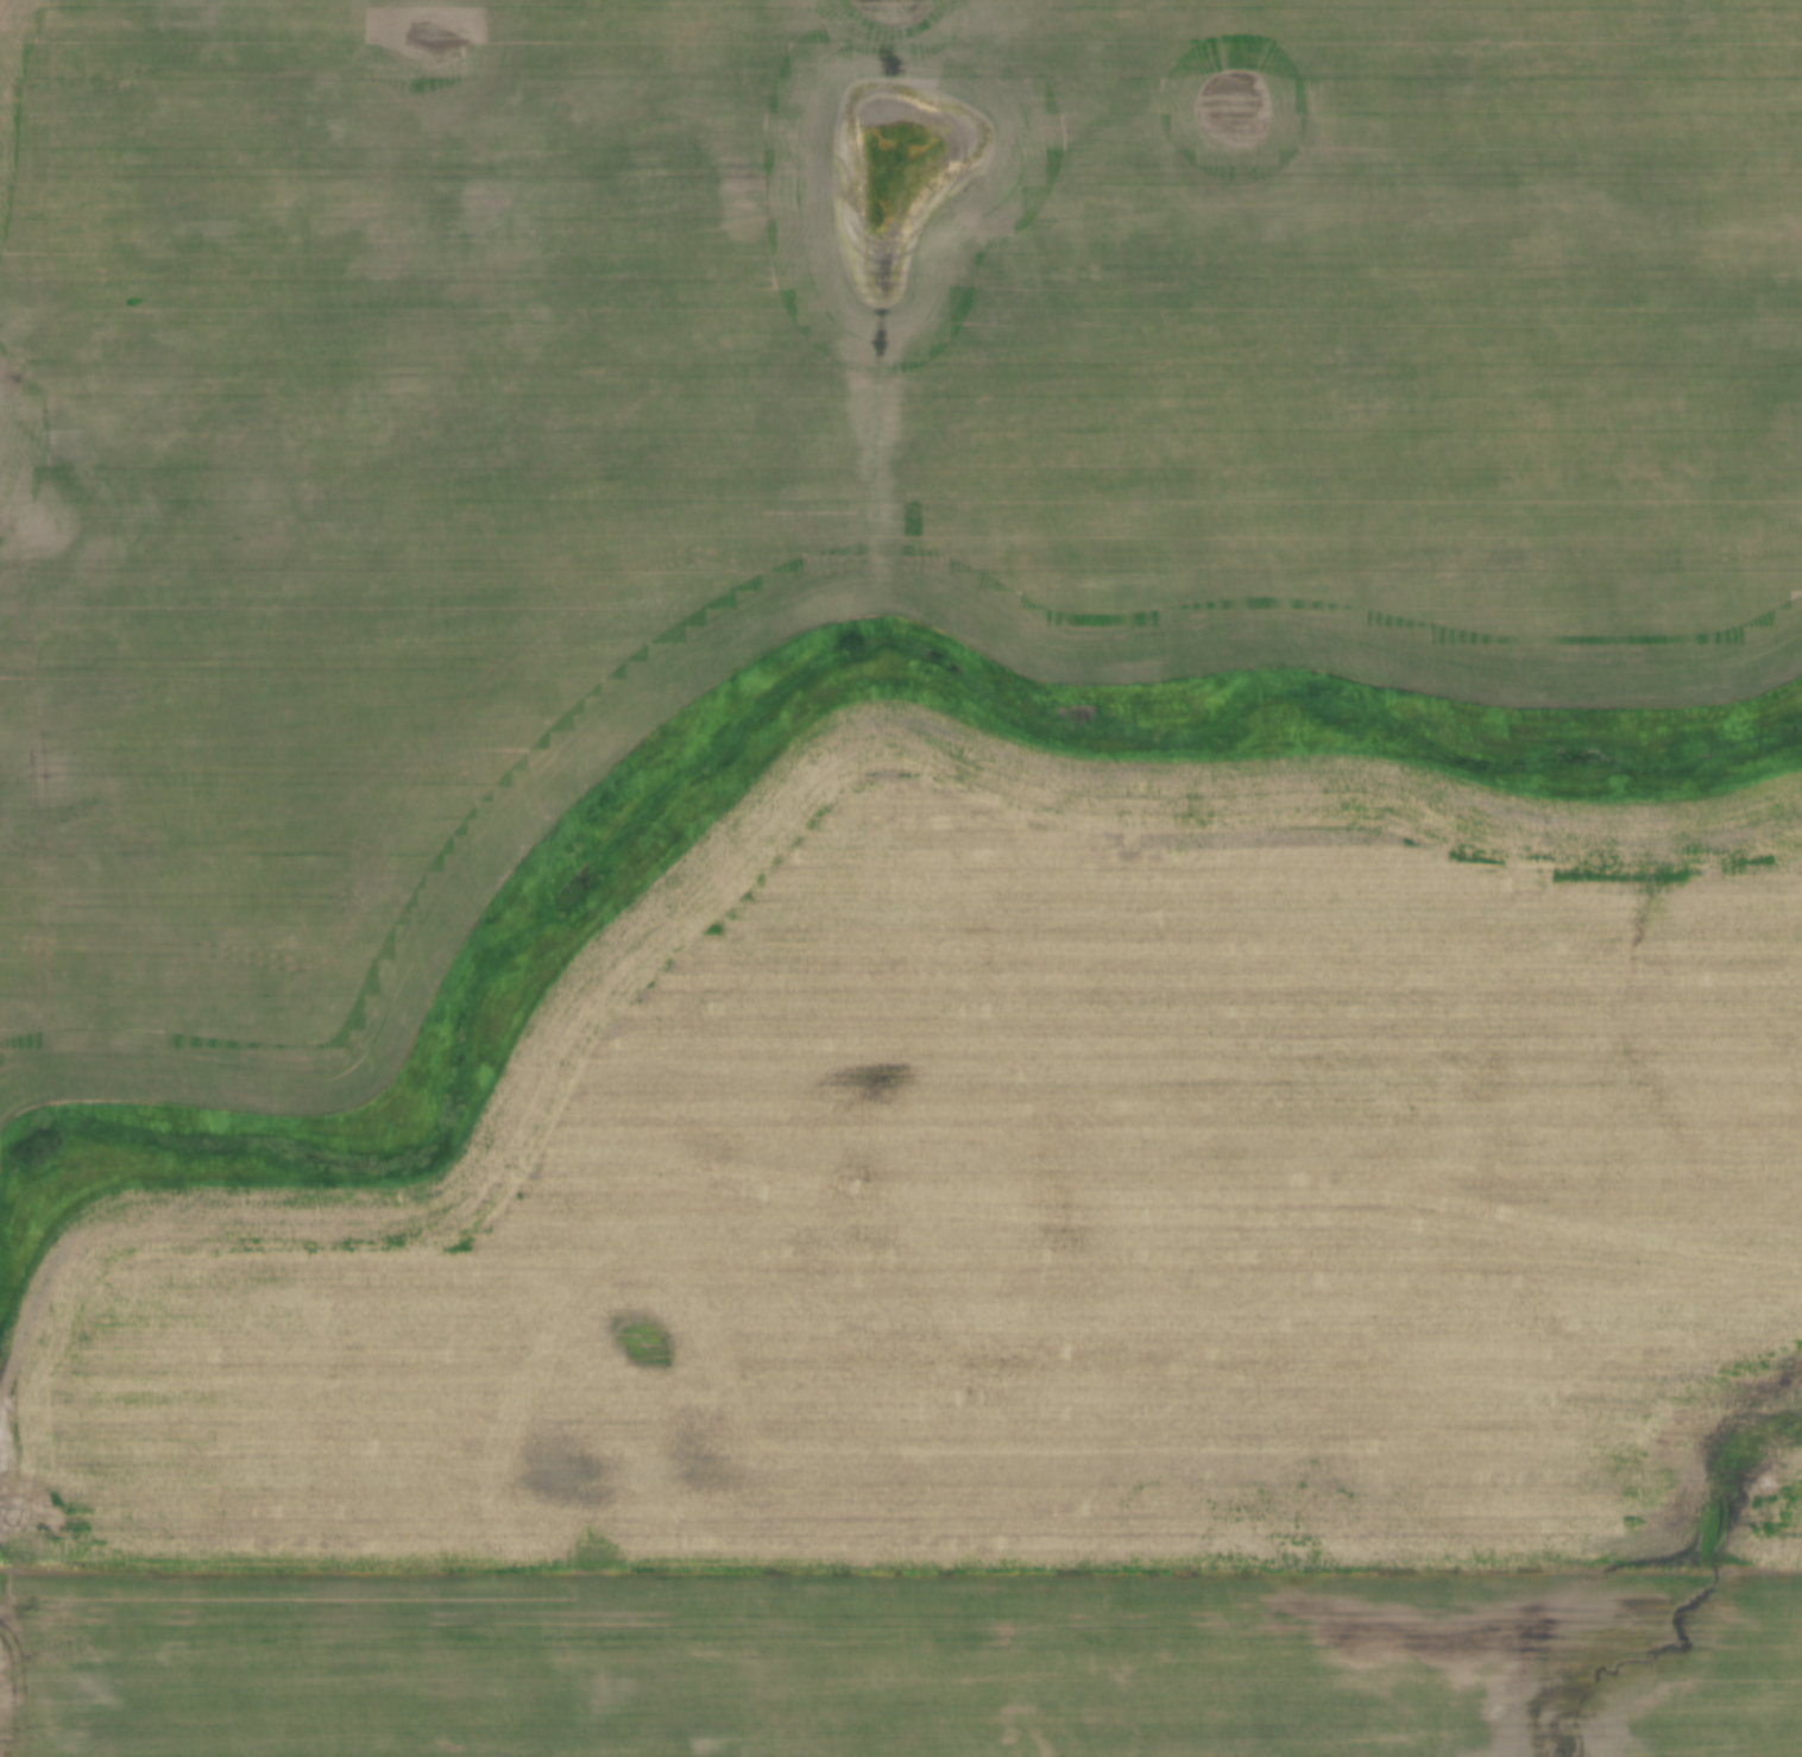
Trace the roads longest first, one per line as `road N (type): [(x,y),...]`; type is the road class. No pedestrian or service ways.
road 1 (track): [(1801,1570),(0,1575)]

